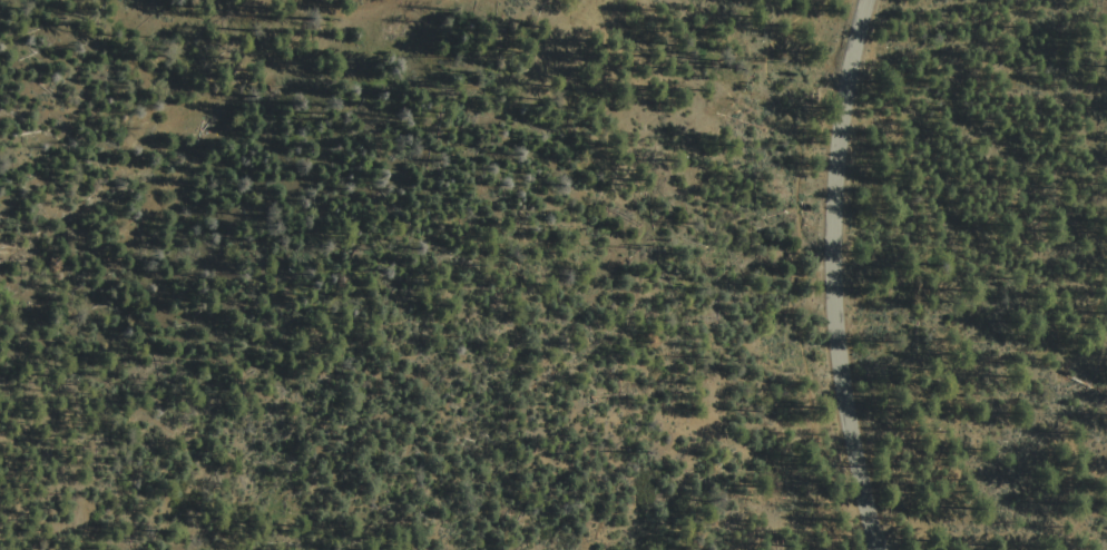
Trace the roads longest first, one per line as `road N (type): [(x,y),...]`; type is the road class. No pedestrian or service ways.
road 1 (residential): [(884,549),(844,355),(836,245),(851,88),(869,0)]

